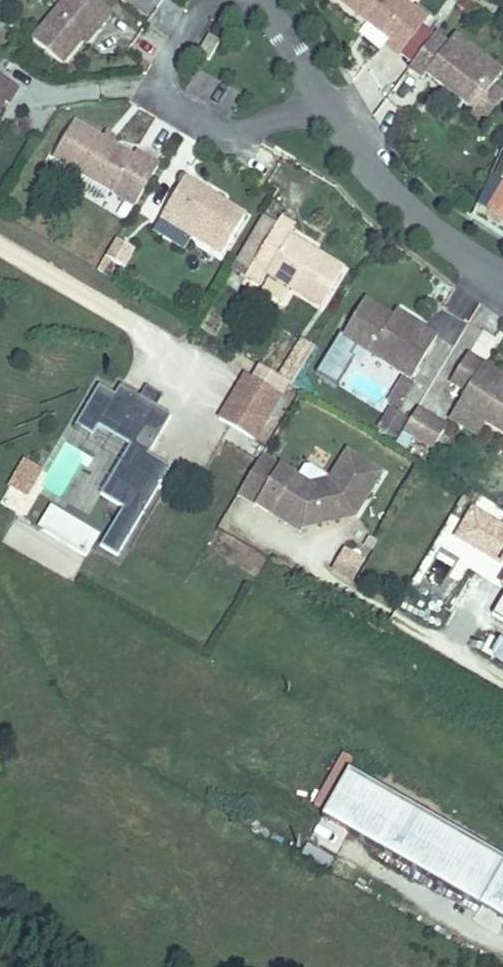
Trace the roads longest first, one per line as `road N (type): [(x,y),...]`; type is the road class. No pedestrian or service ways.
road 1 (residential): [(335,106),(223,129),(166,100),(164,71),(203,0)]
road 2 (residential): [(502,278),(412,215),(335,106)]
road 3 (residential): [(335,106),(268,0)]

